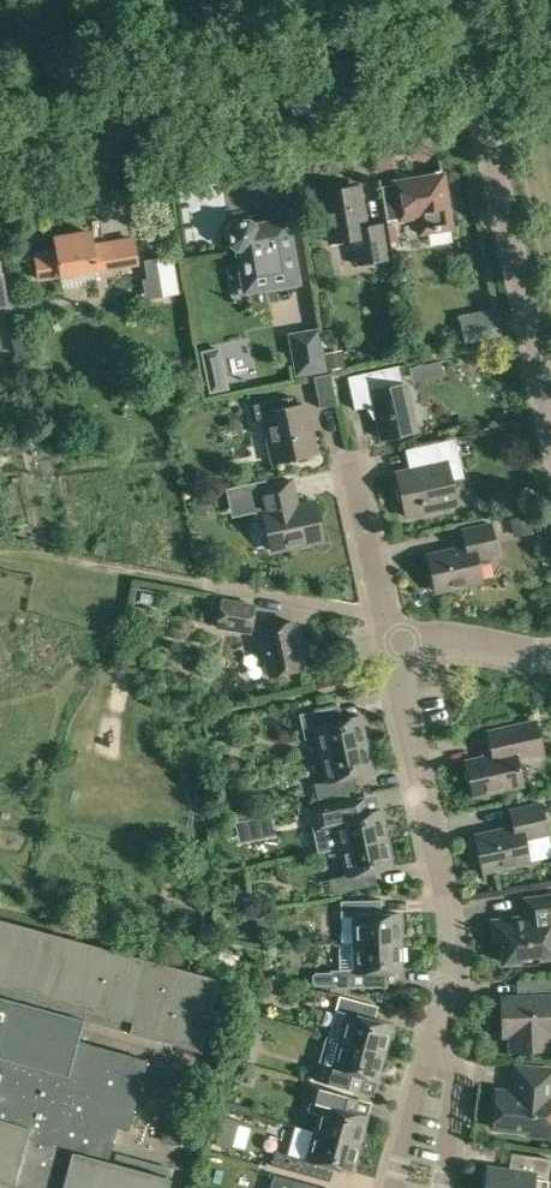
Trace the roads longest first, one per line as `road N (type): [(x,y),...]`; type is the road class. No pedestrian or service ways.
road 1 (secondary): [(0,132),(473,55)]
road 2 (residential): [(429,1039),(453,962),(390,645)]
road 3 (residential): [(550,429),(473,55)]
road 4 (residential): [(390,645),(352,467)]
road 5 (residential): [(390,645),(437,637),(550,657)]
road 6 (residential): [(429,1039),(452,1082),(441,1187)]
road 7 (residential): [(393,1187),(429,1039)]

